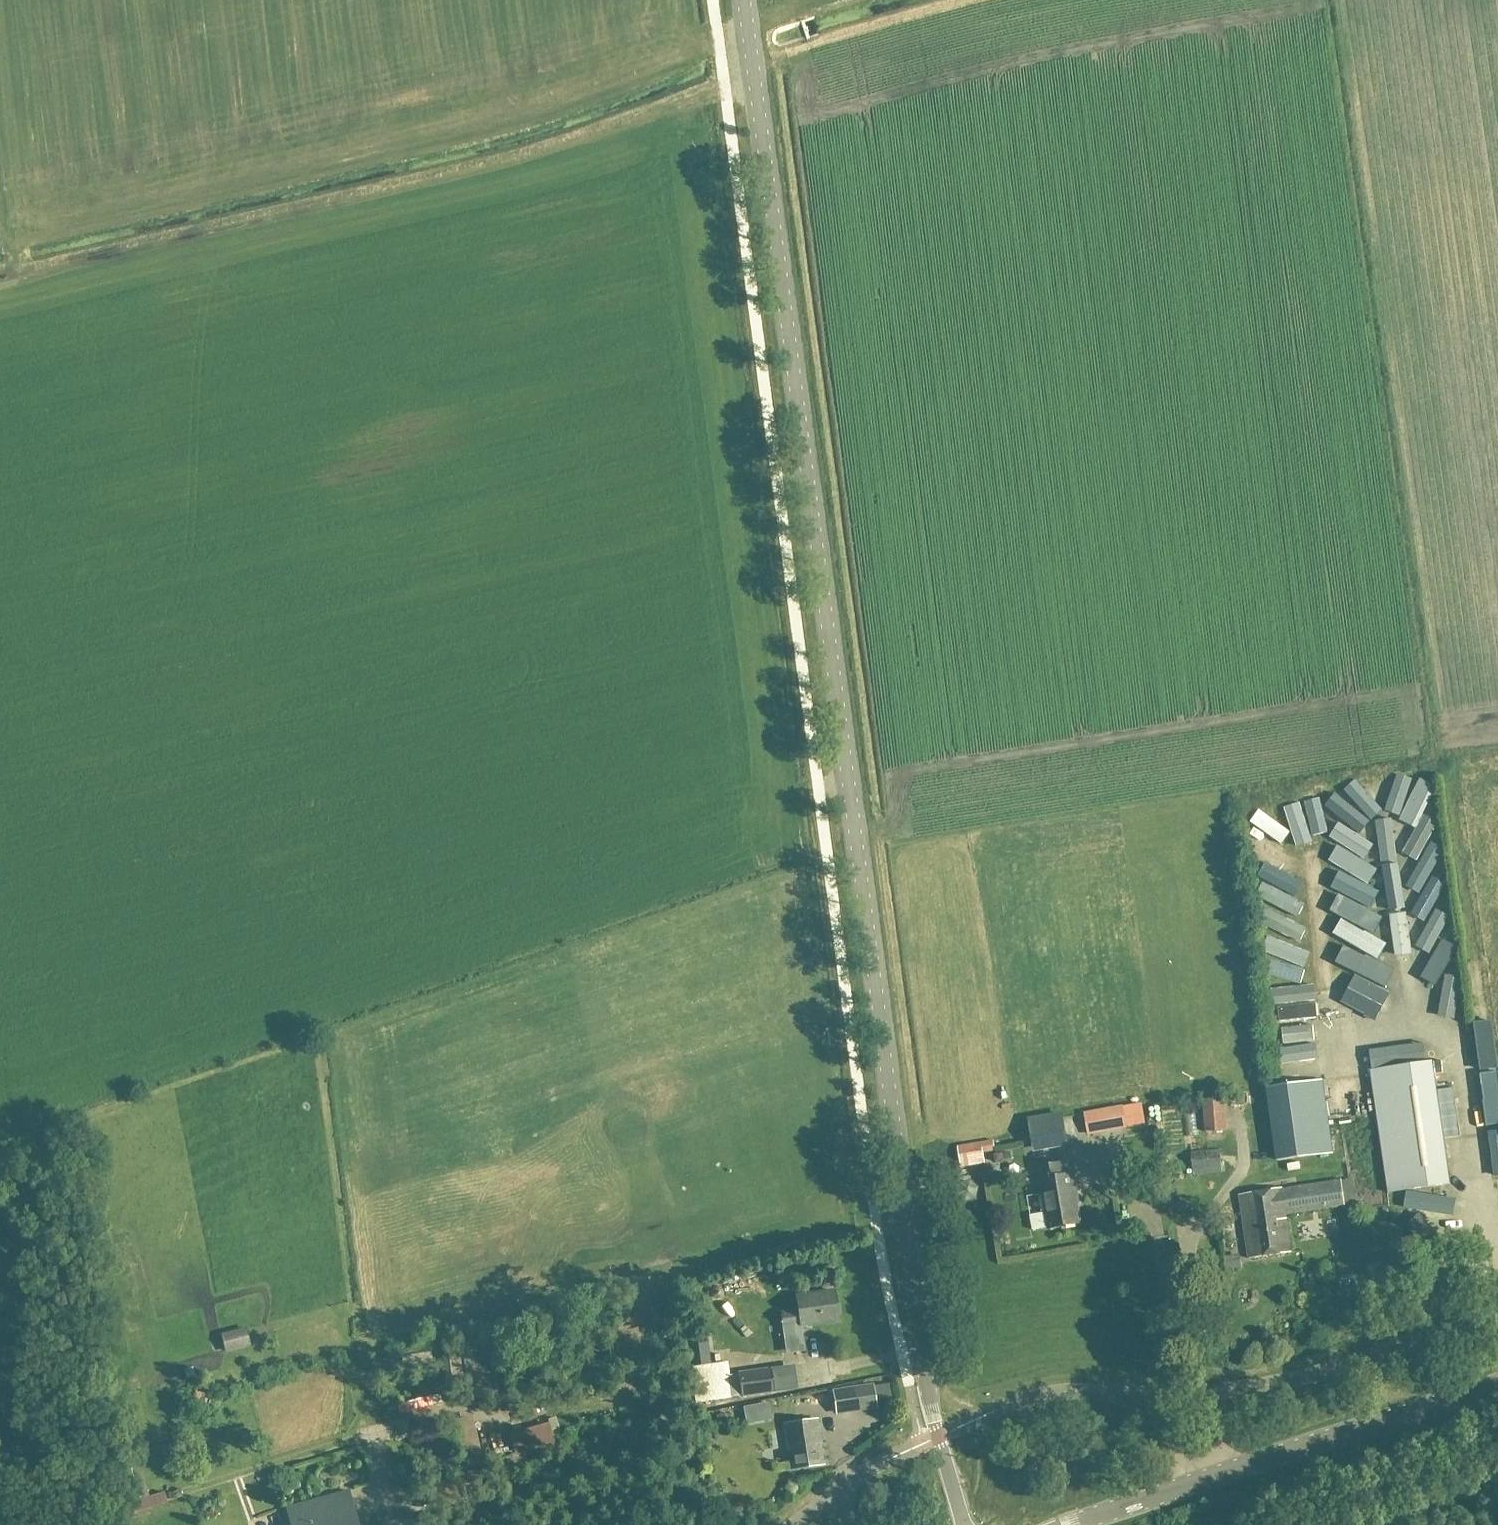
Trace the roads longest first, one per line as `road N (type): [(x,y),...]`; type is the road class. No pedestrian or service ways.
road 1 (tertiary): [(962,1524),(927,1375),(741,0)]
road 2 (tertiary): [(1070,1524),(1497,1387)]
road 3 (unclassified): [(1378,1524),(1497,1481)]

